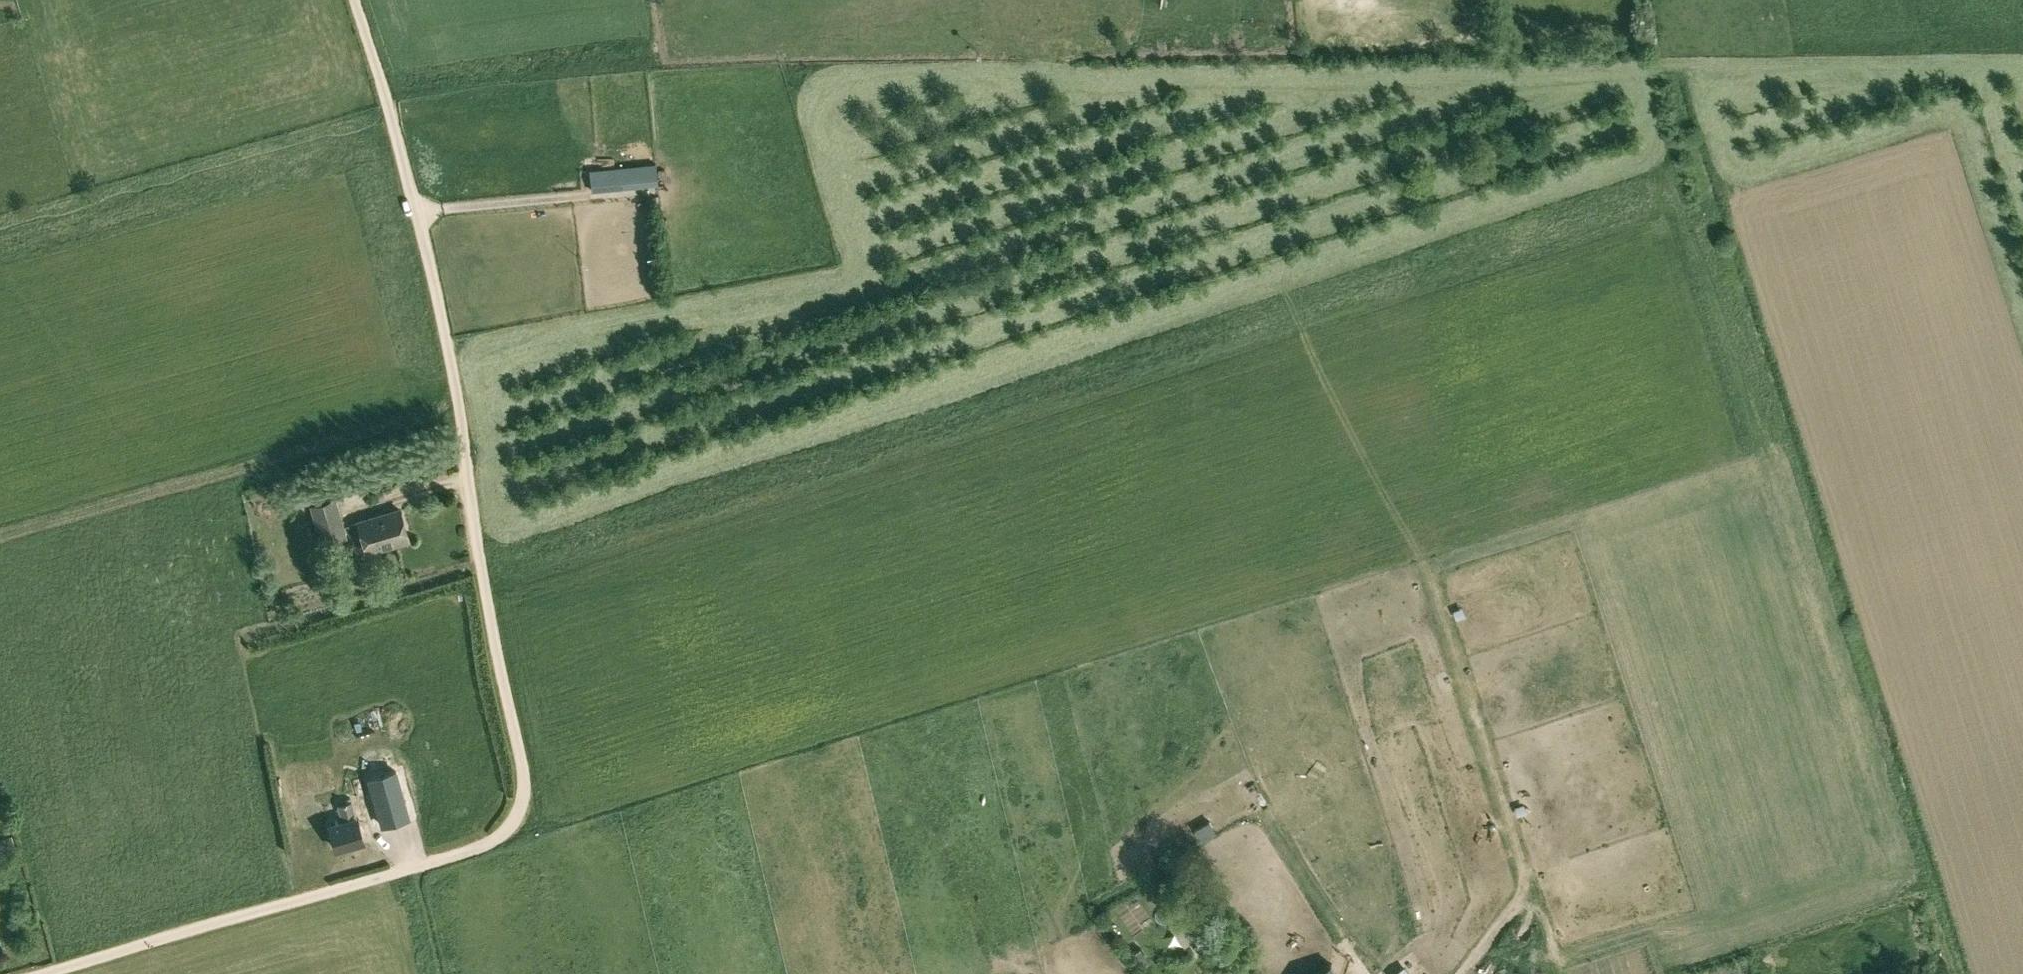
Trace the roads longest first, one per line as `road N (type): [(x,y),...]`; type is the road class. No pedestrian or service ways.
road 1 (track): [(354,0),(440,298),(501,679),(525,776),(522,811),(500,837),(408,870)]
road 2 (track): [(408,870),(35,973)]

